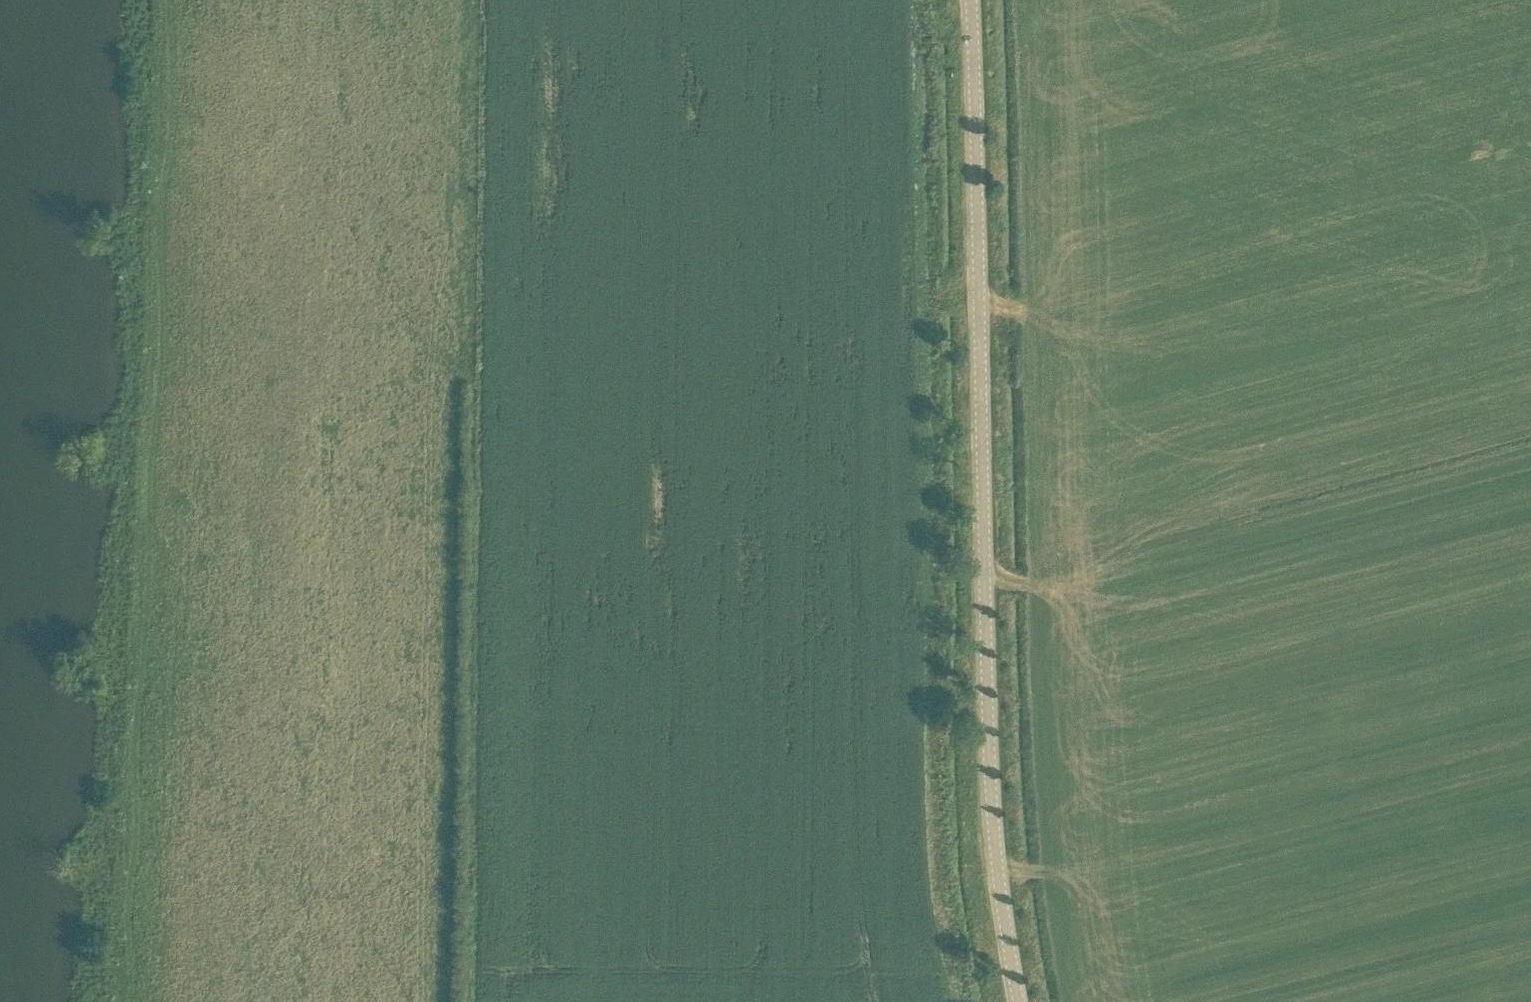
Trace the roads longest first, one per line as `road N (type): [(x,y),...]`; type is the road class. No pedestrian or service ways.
road 1 (unclassified): [(1023,1001),(1007,921),(997,778),(972,0)]

